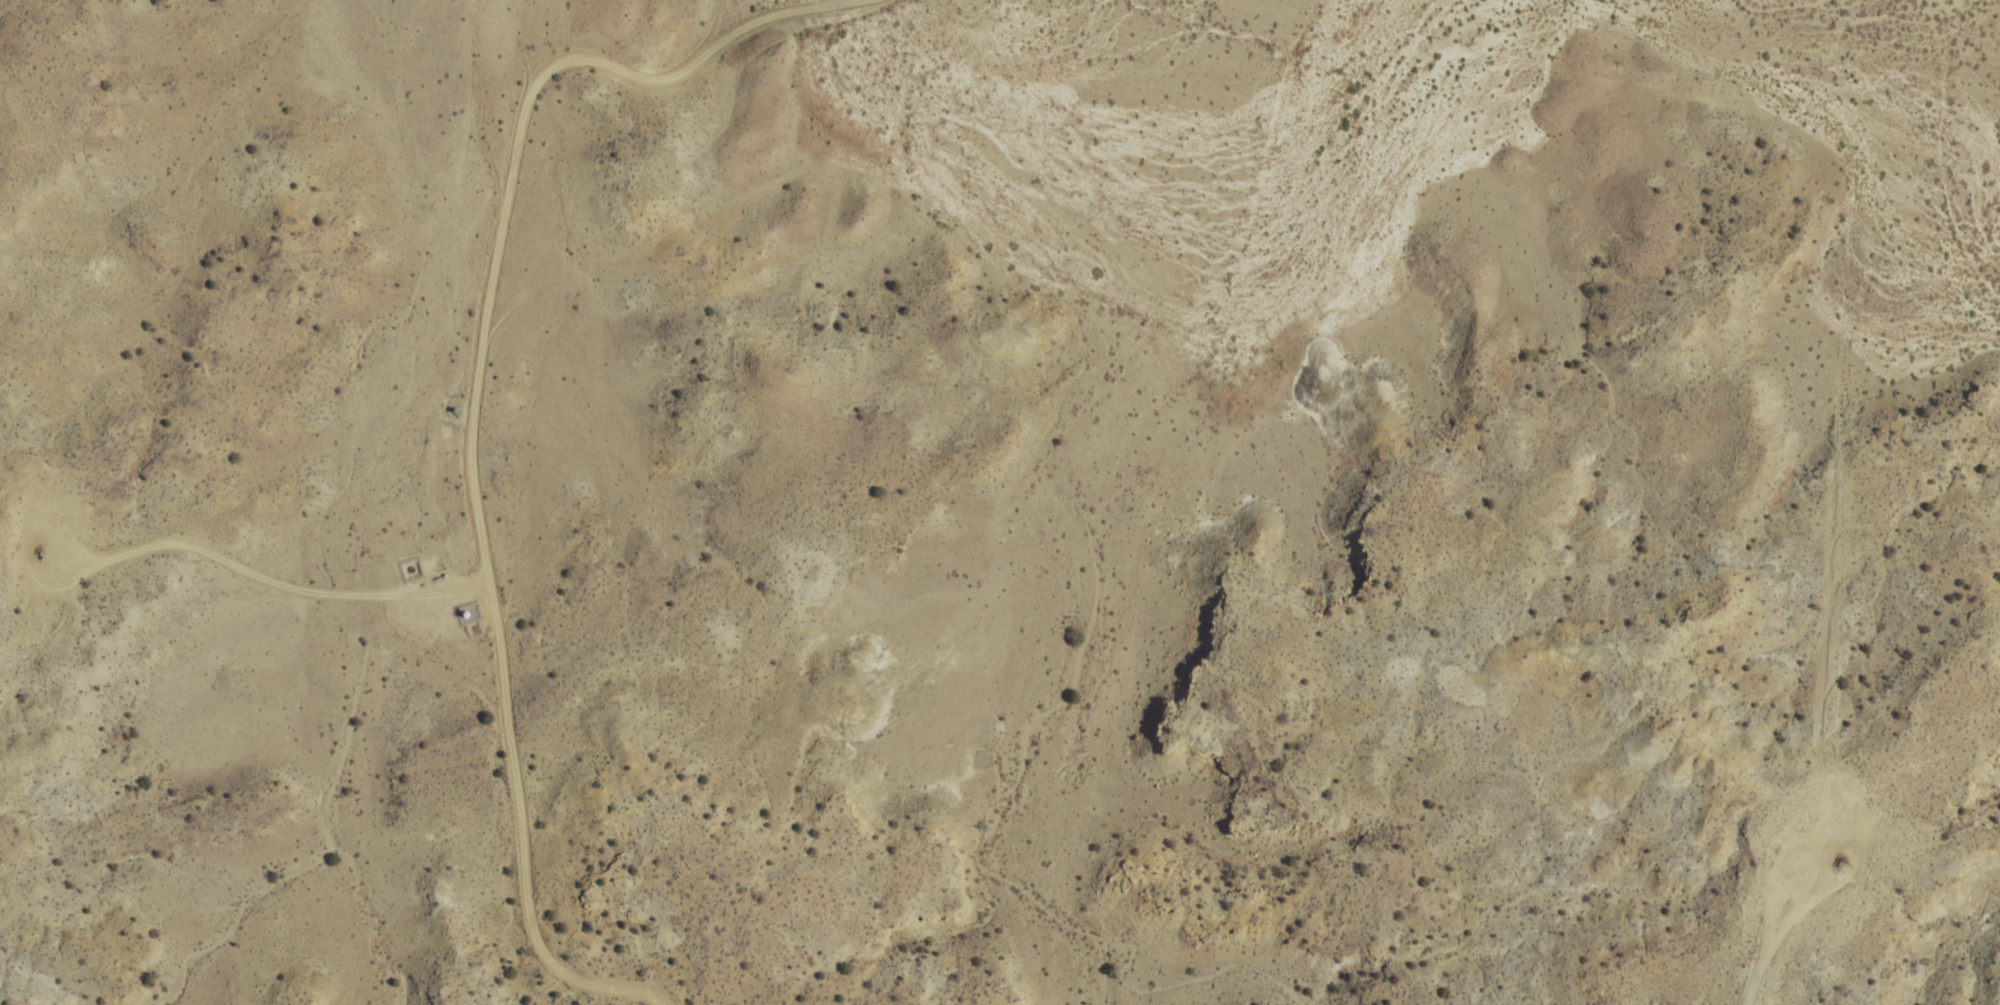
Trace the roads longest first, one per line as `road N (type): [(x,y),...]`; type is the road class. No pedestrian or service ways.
road 1 (residential): [(839,0),(748,22),(671,74),(645,76),(589,52),(546,63),(526,97),(498,234),(470,442),(531,922),(562,963),(650,987),(674,1004)]

